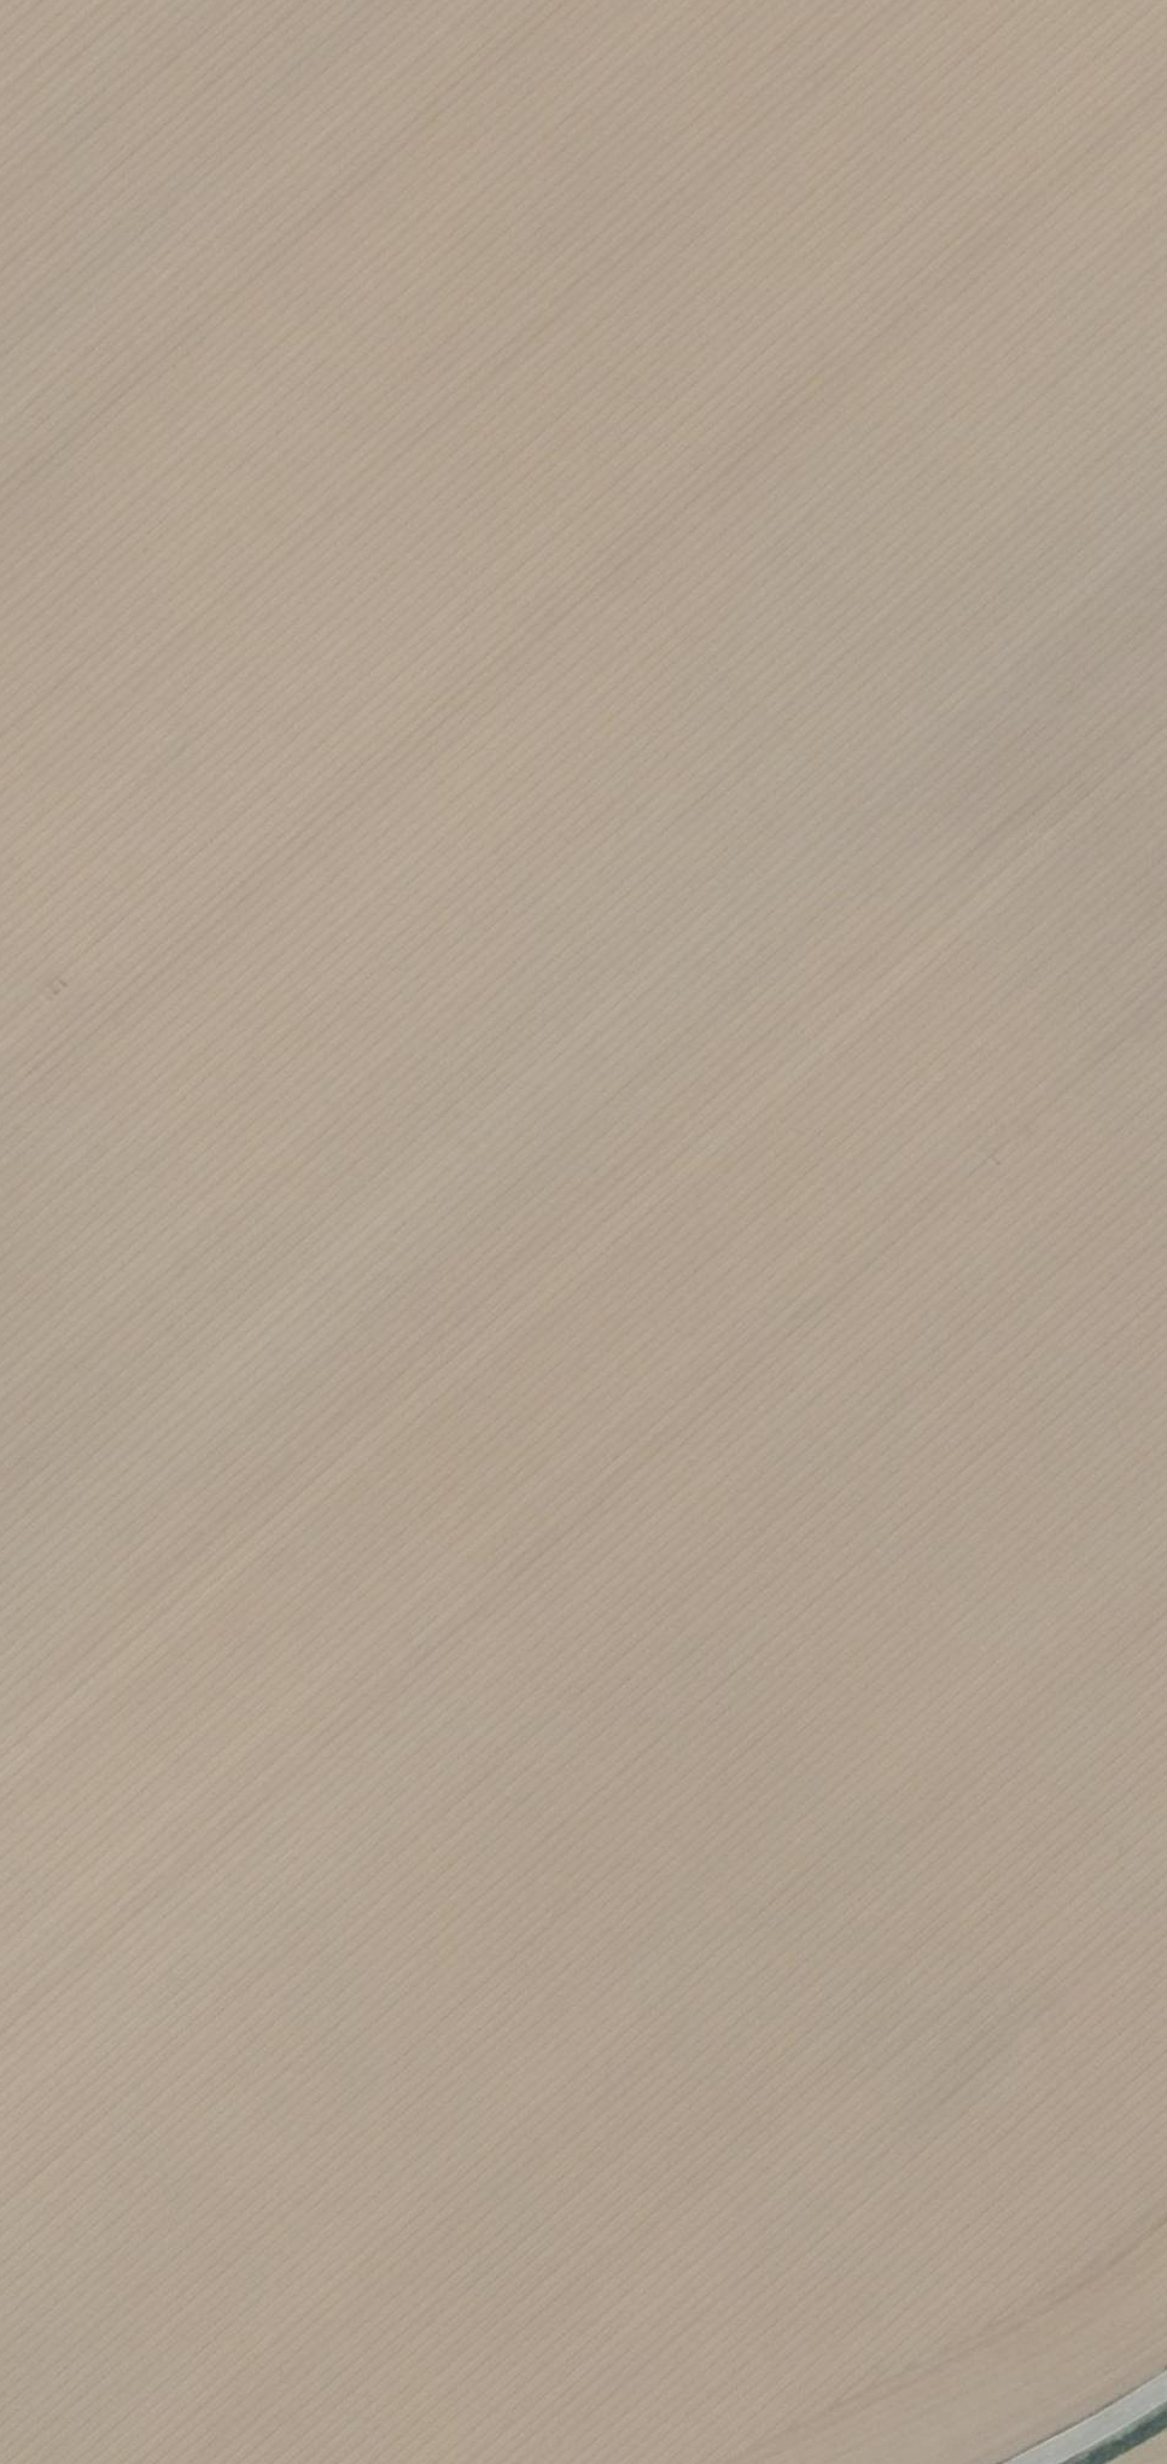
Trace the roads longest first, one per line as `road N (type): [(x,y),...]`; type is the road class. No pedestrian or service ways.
road 1 (unclassified): [(1030,2463),(1166,2386)]

